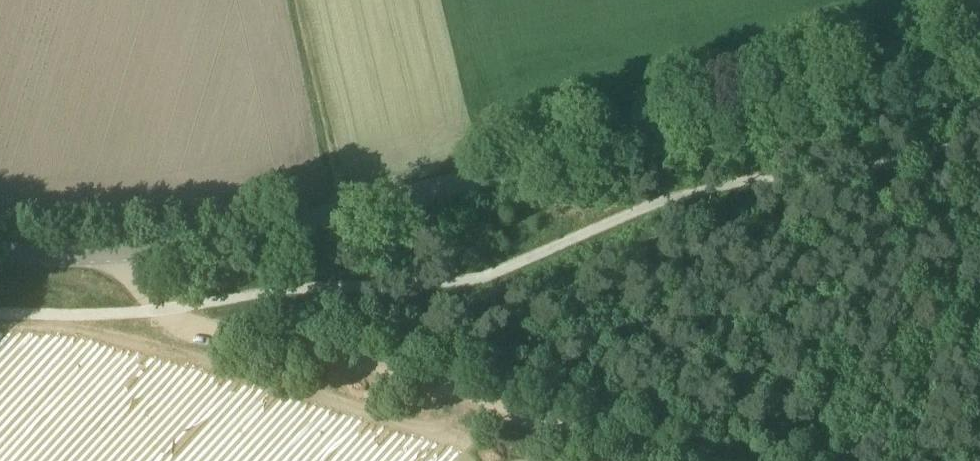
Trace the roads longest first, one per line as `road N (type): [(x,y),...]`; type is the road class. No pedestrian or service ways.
road 1 (tertiary): [(0,247),(136,243),(979,45)]
road 2 (track): [(136,243),(753,460)]

